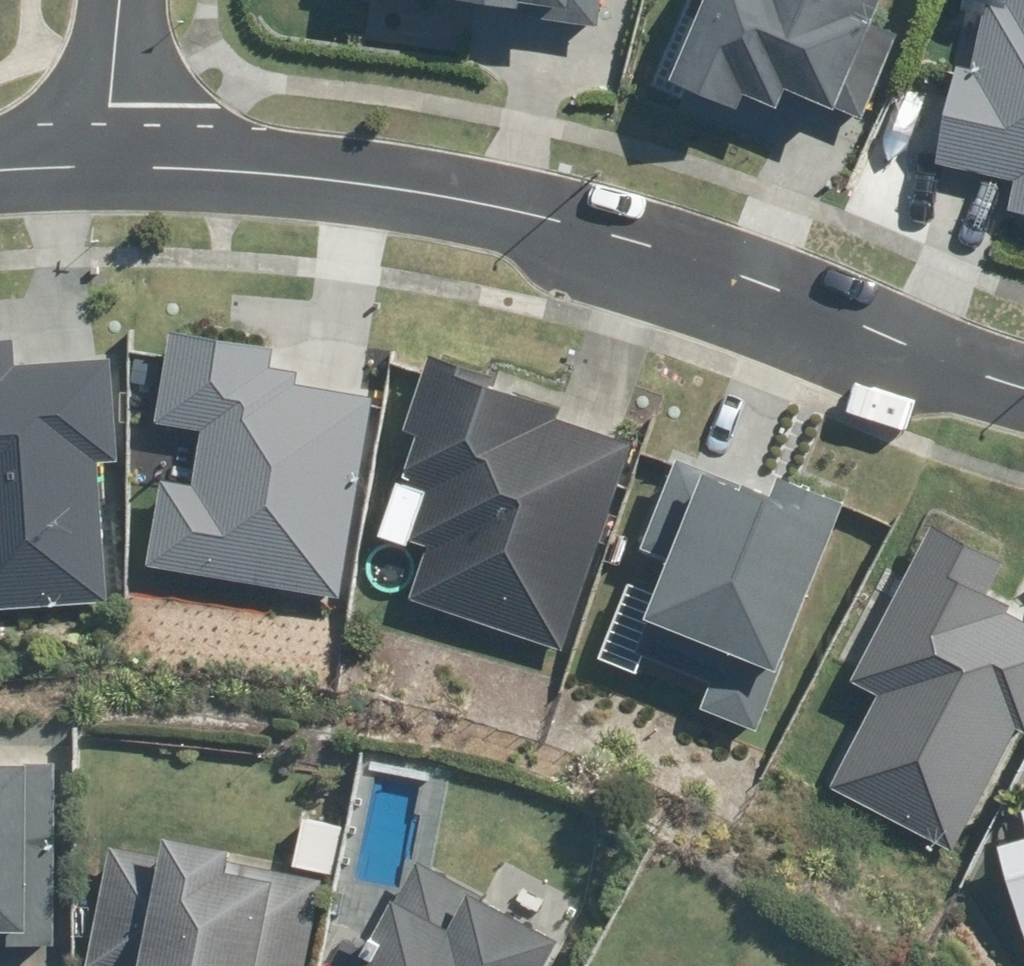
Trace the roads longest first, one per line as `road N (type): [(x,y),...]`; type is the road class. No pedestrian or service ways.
road 1 (residential): [(1023,389),(612,239),(393,184),(105,170)]
road 2 (residential): [(105,170),(119,0)]

